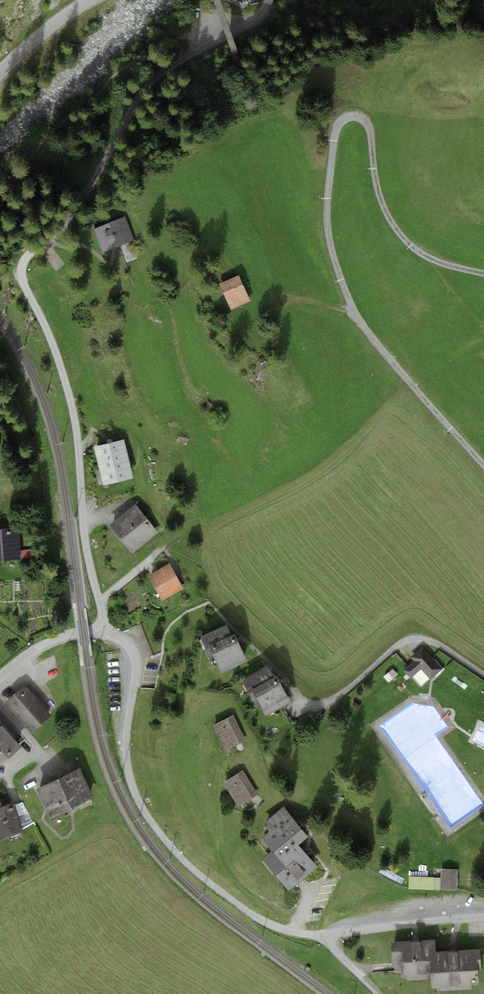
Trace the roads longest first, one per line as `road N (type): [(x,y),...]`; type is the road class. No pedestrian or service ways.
road 1 (residential): [(268,0),(252,19),(162,72),(91,190),(22,265),(73,411),(102,630)]
road 2 (track): [(483,467),(366,330),(344,289),(327,229),(336,125),(354,115),(370,126),(380,197),(412,247),(483,274)]
road 3 (residential): [(483,917),(314,935),(264,921),(206,881),(139,802),(127,755),(135,662),(121,638),(102,630)]
road 4 (track): [(483,675),(442,647),(411,638),(340,696),(293,710)]
road 5 (track): [(301,920),(255,899),(231,875),(219,846),(223,756)]

